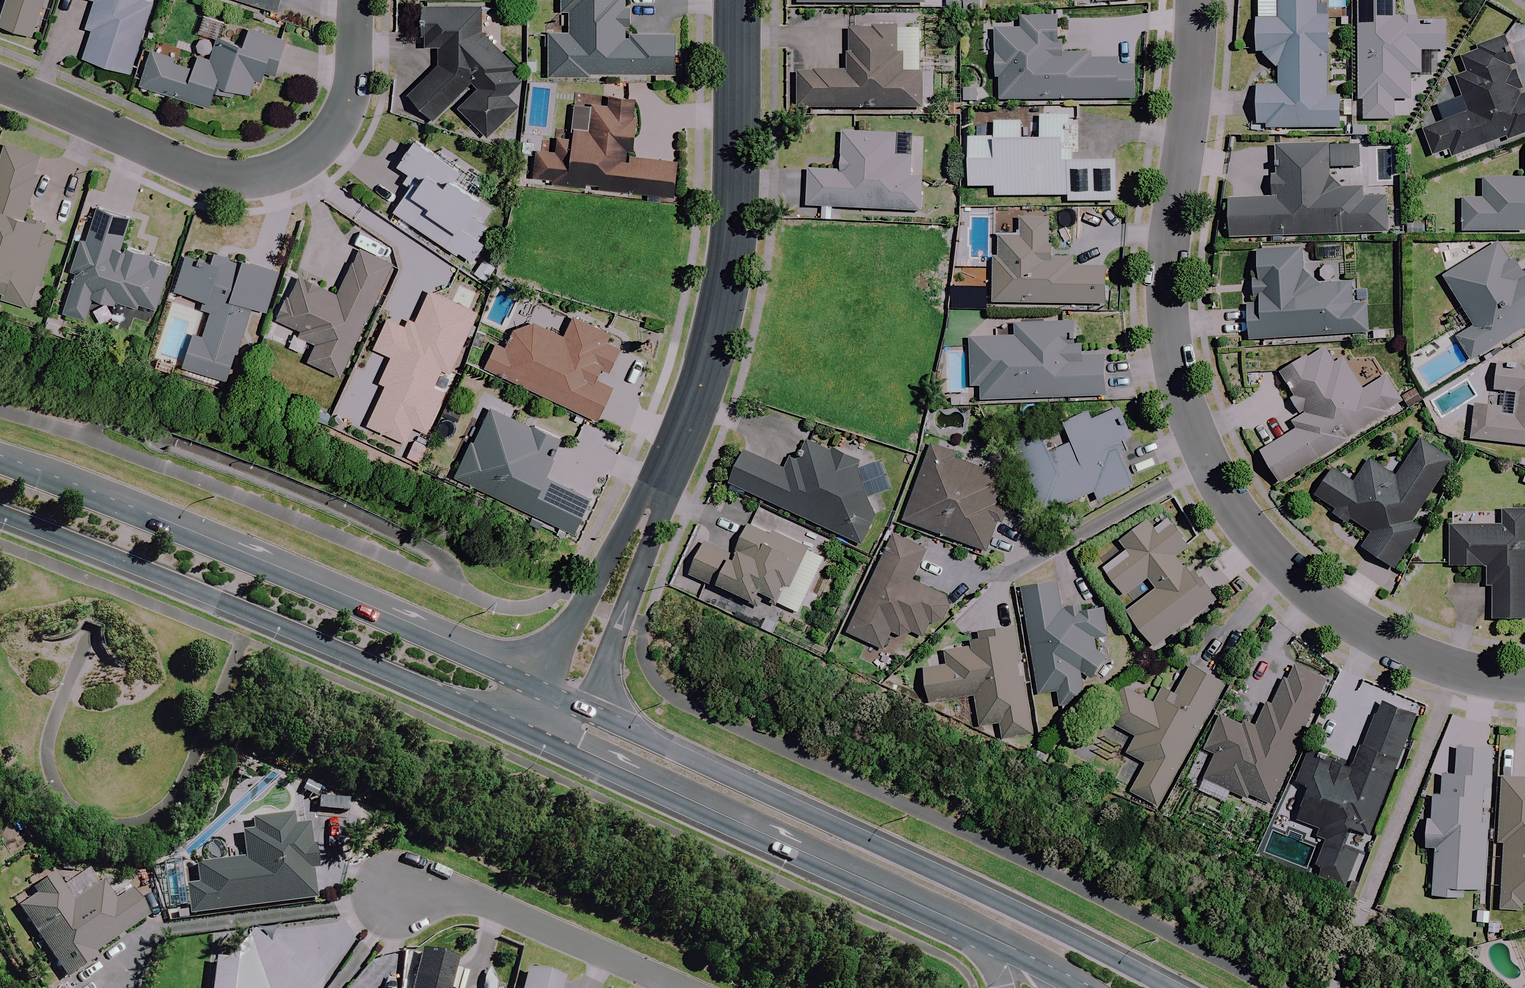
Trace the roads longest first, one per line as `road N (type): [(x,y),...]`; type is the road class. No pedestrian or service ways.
road 1 (residential): [(1524,683),(1463,674),(1333,614),(1274,563),(1207,464),(1169,358),(1167,296),(1195,0)]
road 2 (primary): [(591,705),(792,790),(1179,987)]
road 3 (primary): [(0,462),(537,681)]
road 4 (primary): [(530,734),(0,520)]
road 5 (tertiary): [(739,0),(735,218),(722,313),(657,487)]
road 6 (residential): [(356,0),(350,88),(329,131),(298,162),(273,173),(207,176),(0,86)]
road 7 (primary): [(988,945),(555,745)]
road 8 (residential): [(397,890),(479,901),(670,987)]
road 9 (tertiary): [(657,487),(629,610),(591,705)]
road 10 (tertiary): [(537,681),(657,487)]

